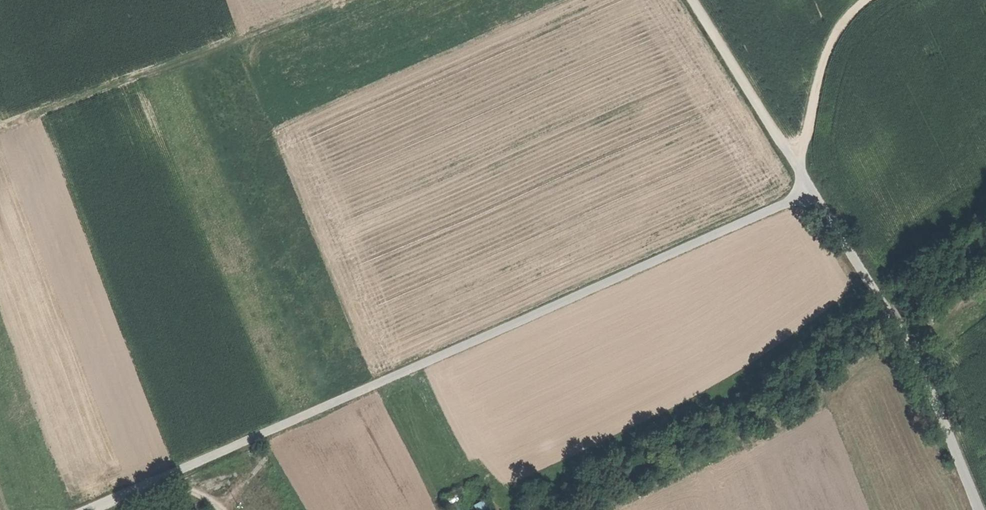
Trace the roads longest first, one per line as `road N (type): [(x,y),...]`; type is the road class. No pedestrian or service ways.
road 1 (unclassified): [(979,509),(922,368),(812,193),(90,509)]
road 2 (track): [(0,128),(320,0)]
road 3 (track): [(799,169),(823,64),(866,0)]

